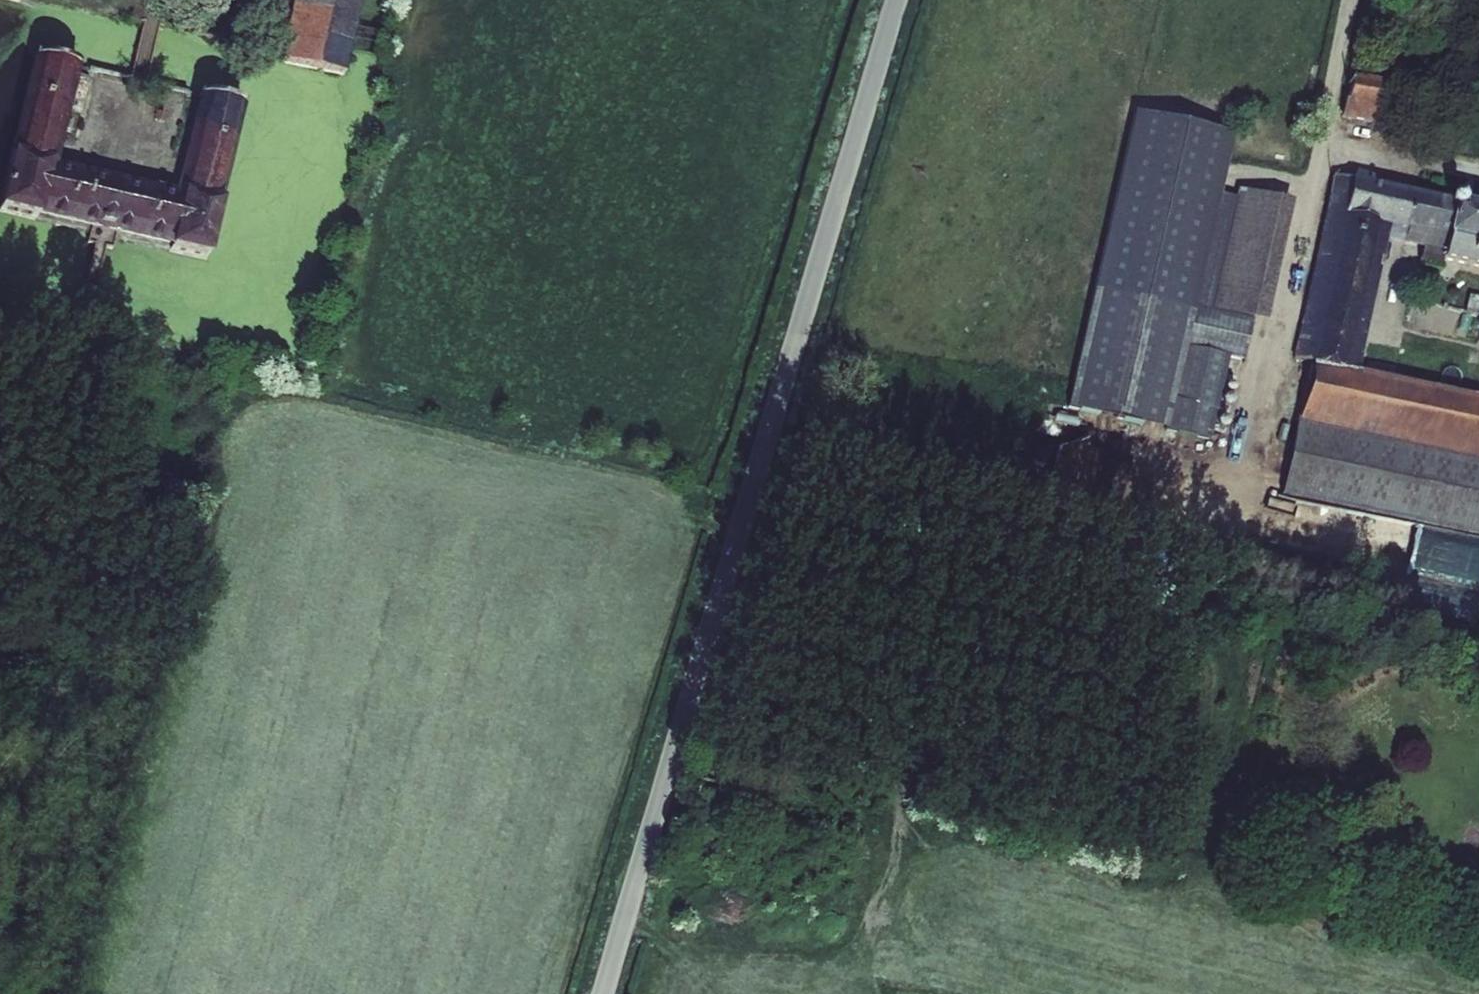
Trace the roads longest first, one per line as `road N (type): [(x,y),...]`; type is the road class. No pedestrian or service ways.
road 1 (residential): [(605,993),(899,0)]

